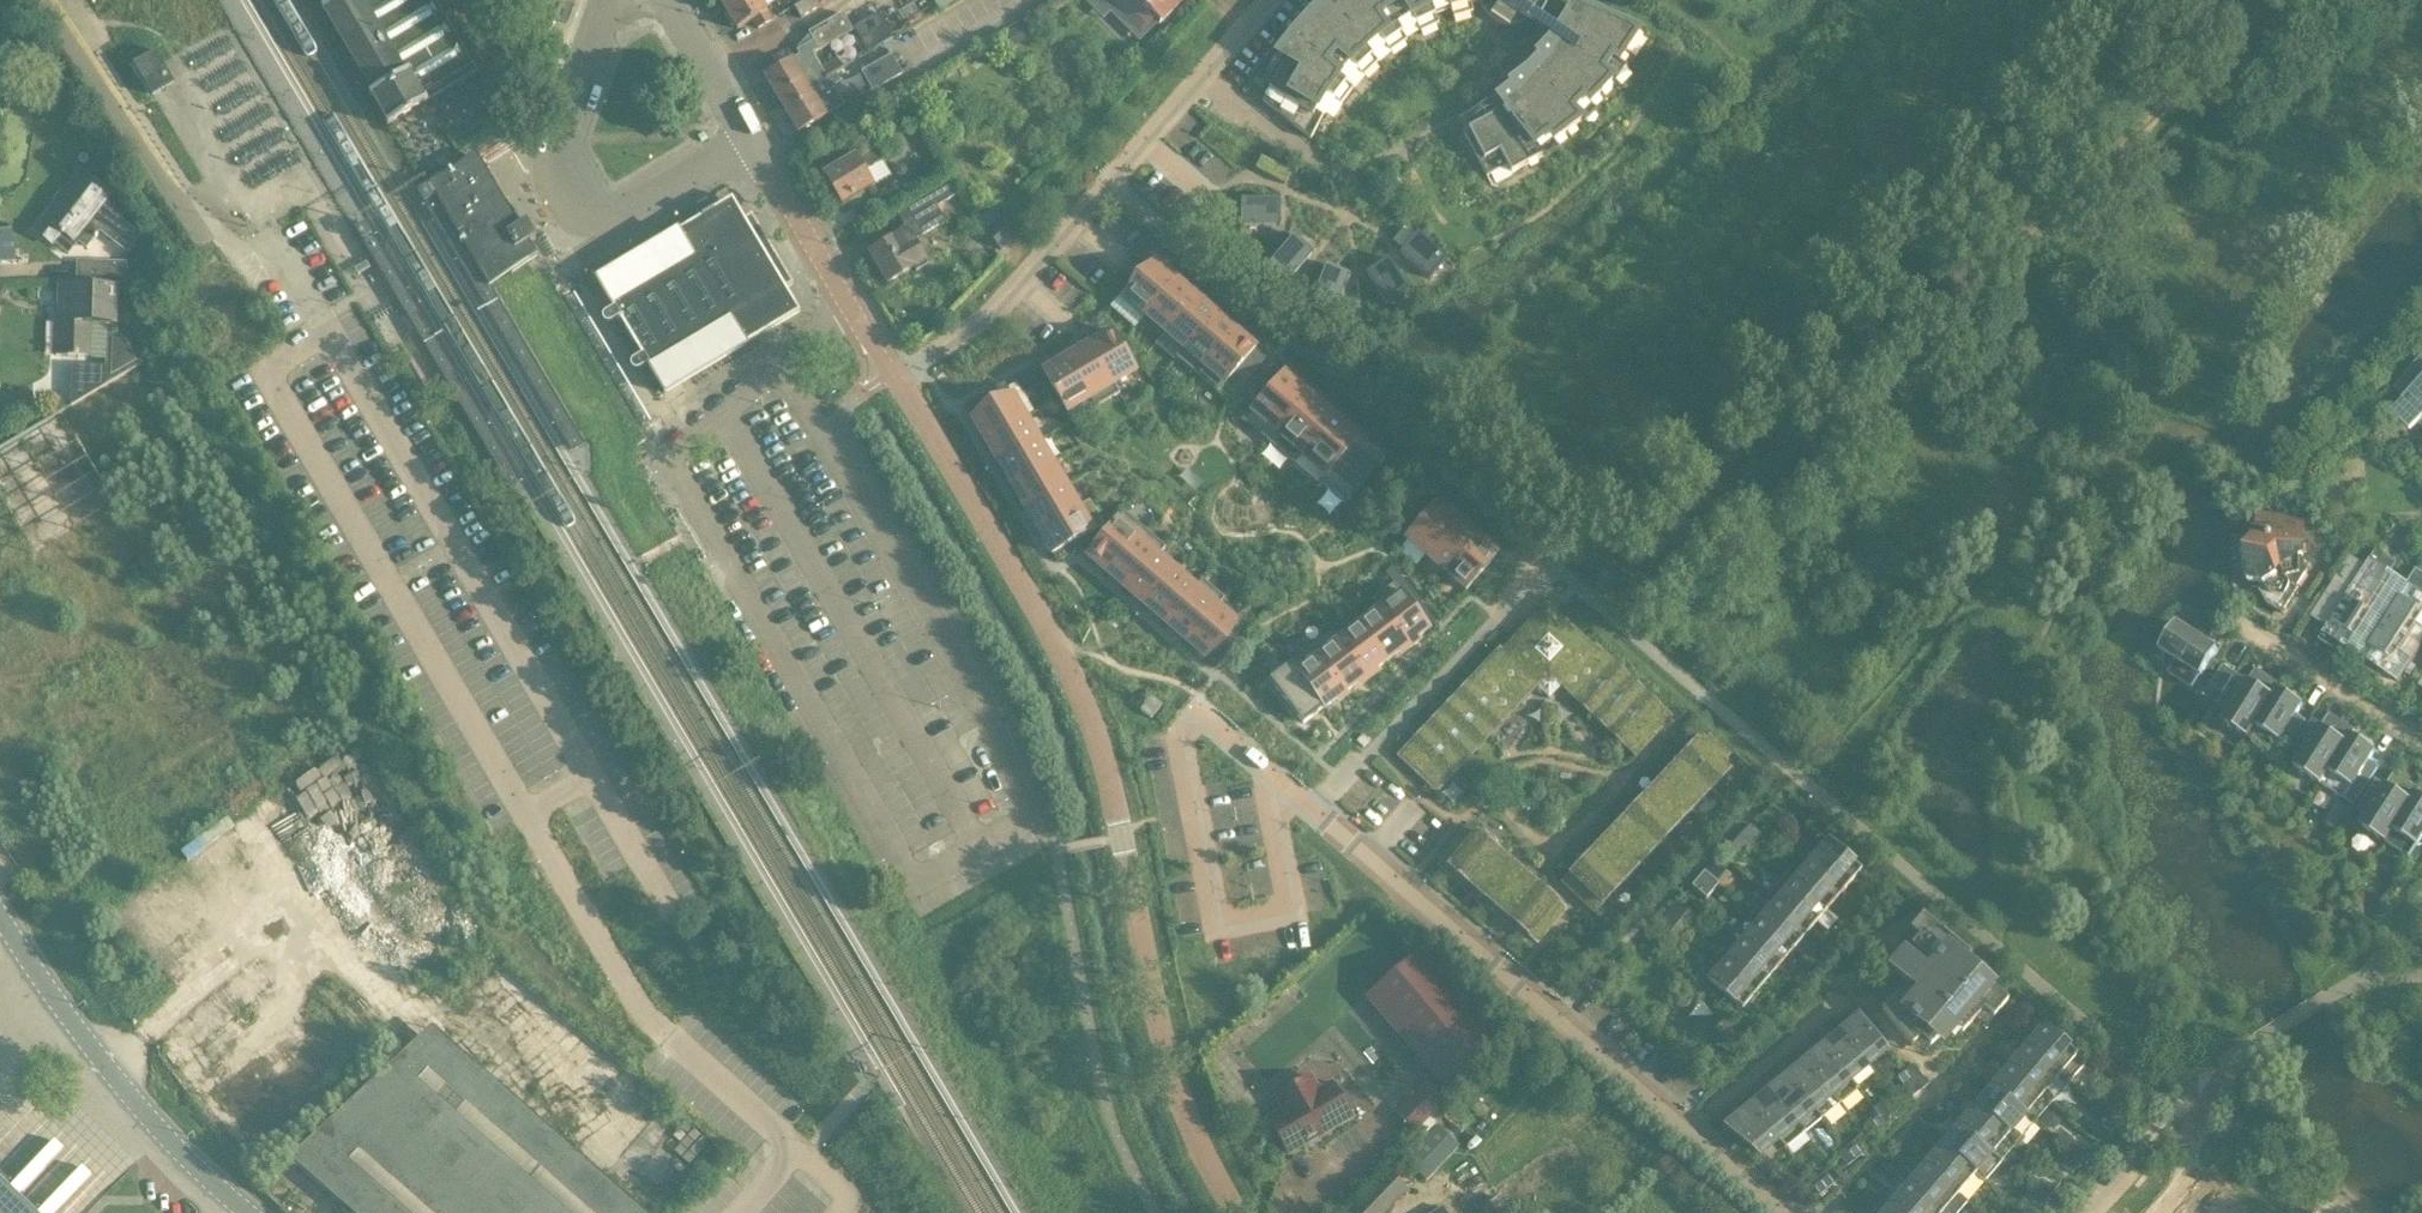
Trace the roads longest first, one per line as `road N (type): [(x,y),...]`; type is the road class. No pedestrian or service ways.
road 1 (residential): [(1238,1212),(1190,1121),(1160,1033),(1115,799),(1092,730),(1063,661),(894,375)]
road 2 (residential): [(1693,1136),(1197,709)]
road 3 (residential): [(894,375),(1018,281),(1274,0)]
road 4 (residential): [(612,0),(559,137),(562,161),(605,229),(753,142)]
road 5 (tertiary): [(270,1212),(80,1025),(0,911)]
road 6 (residential): [(894,375),(753,142)]
road 7 (residential): [(1693,1136),(1870,991)]
road 8 (residential): [(2421,744),(2242,629)]
road 9 (residential): [(753,142),(667,0)]

